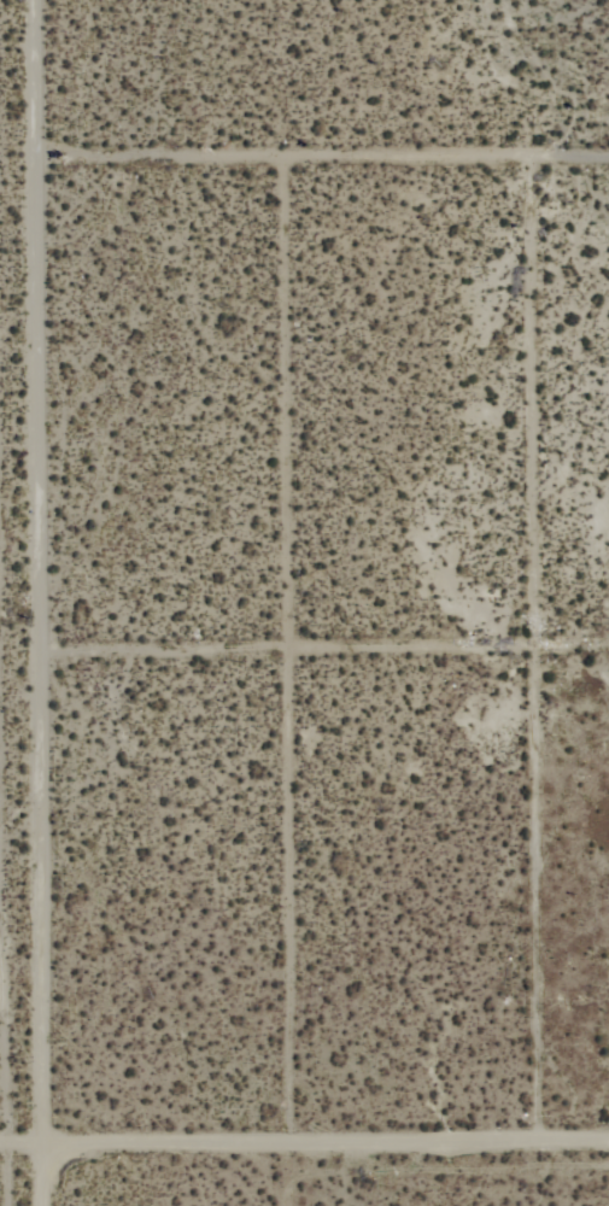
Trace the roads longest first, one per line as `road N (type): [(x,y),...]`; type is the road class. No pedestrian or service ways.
road 1 (residential): [(0,1163),(608,1155)]

